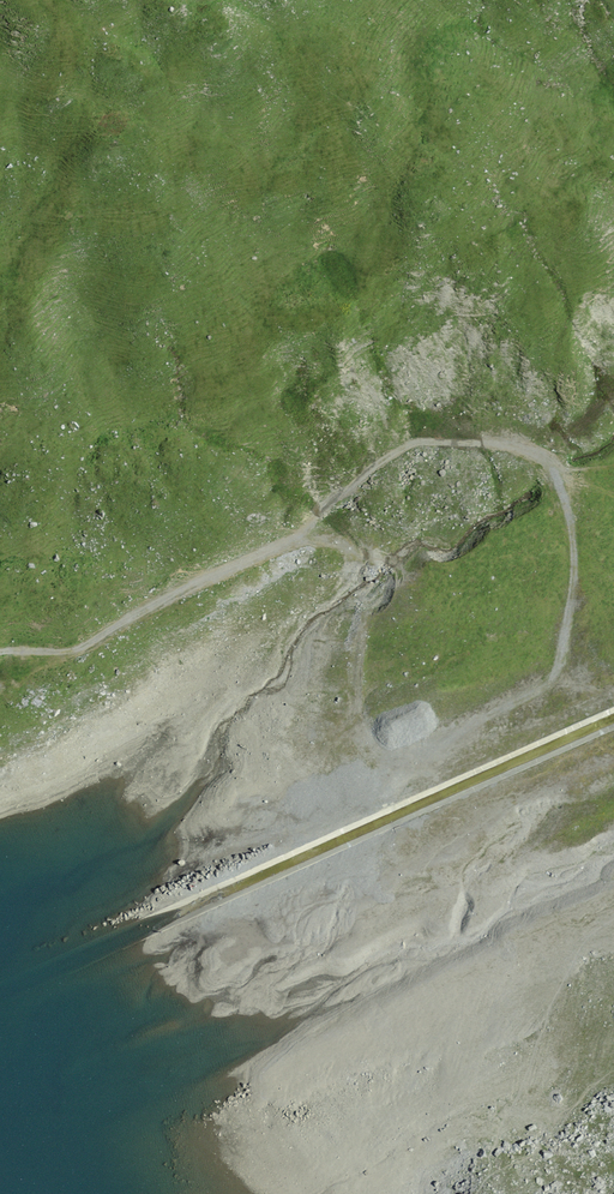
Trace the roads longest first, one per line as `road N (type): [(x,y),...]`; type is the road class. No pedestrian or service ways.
road 1 (track): [(543,461),(495,442),(412,445),(330,497),(295,537),(145,604),(85,647),(0,650)]
road 2 (track): [(439,736),(537,685),(556,661),(570,616),(573,546),(563,489),(543,461)]

